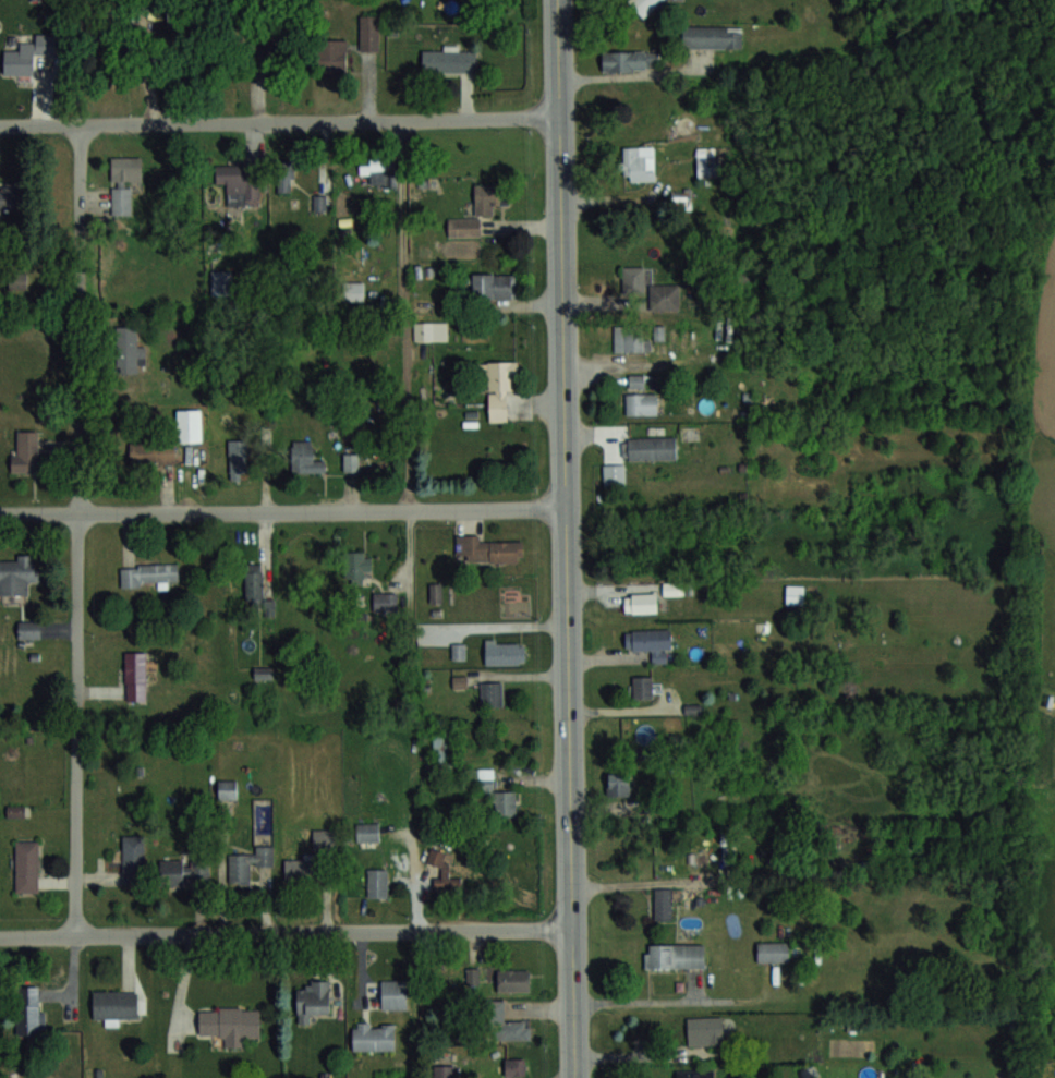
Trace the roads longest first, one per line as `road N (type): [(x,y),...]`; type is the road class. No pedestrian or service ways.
road 1 (tertiary): [(573,1077),(557,0)]
road 2 (residential): [(81,123),(76,935)]
road 3 (residential): [(572,930),(0,936)]
road 4 (residential): [(567,509),(0,513)]
road 5 (residential): [(0,124),(559,119)]

